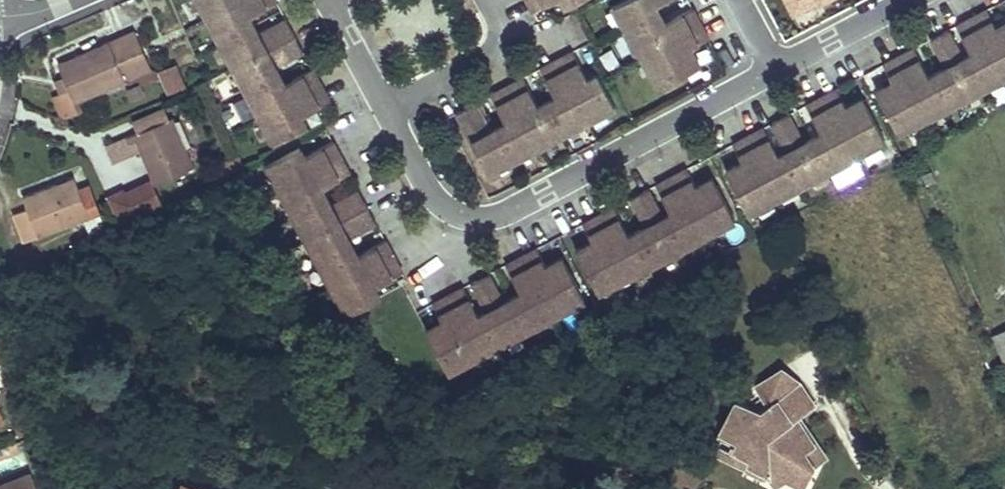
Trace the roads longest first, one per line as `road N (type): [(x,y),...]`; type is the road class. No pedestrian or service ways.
road 1 (residential): [(390,129),(432,213),(467,234),(529,225),(785,87)]
road 2 (residential): [(390,129),(508,66),(476,0)]
road 3 (residential): [(785,87),(946,0)]

